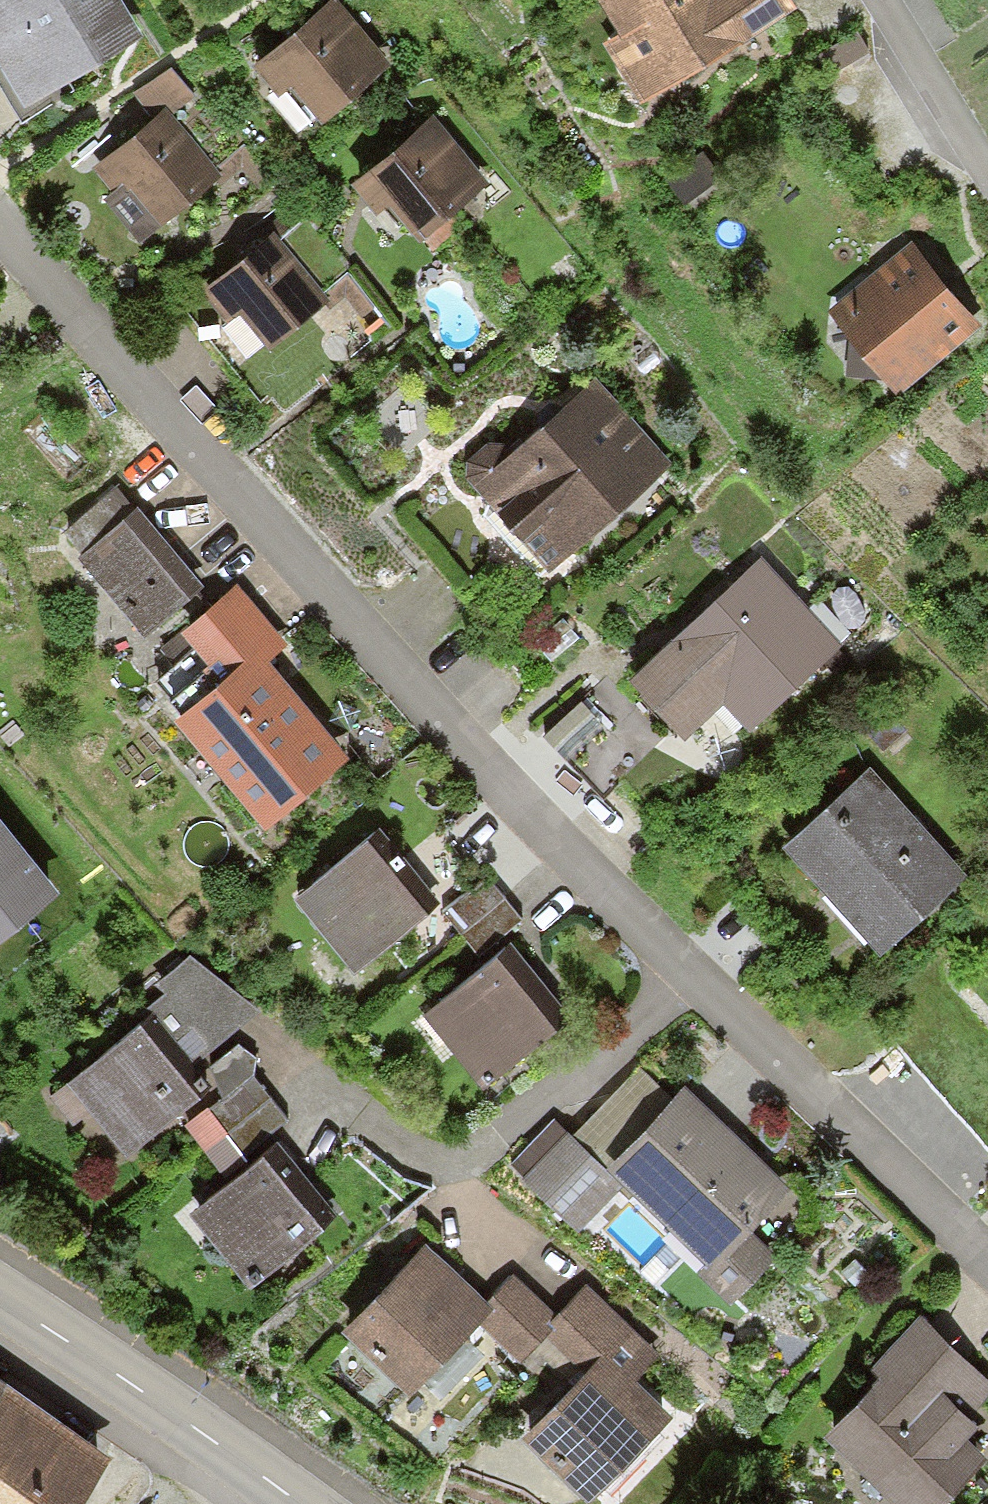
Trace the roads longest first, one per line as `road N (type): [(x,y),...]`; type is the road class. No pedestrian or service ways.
road 1 (residential): [(0,224),(461,742),(689,975),(987,1253)]
road 2 (tertiary): [(299,1503),(0,1298)]
road 3 (residential): [(987,170),(883,0)]

